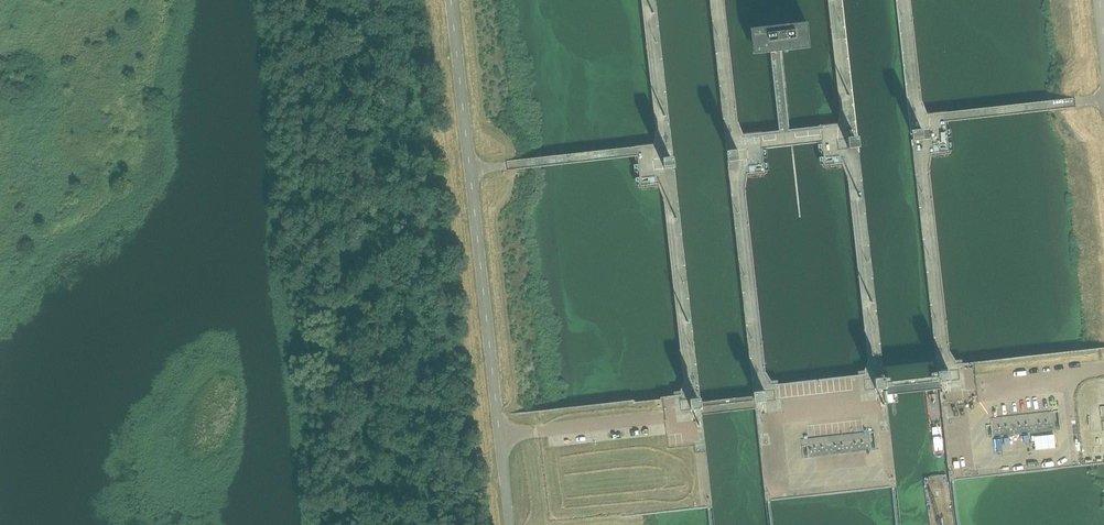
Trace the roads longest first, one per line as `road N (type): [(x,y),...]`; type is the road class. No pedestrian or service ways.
road 1 (unclassified): [(510,524),(451,0)]

